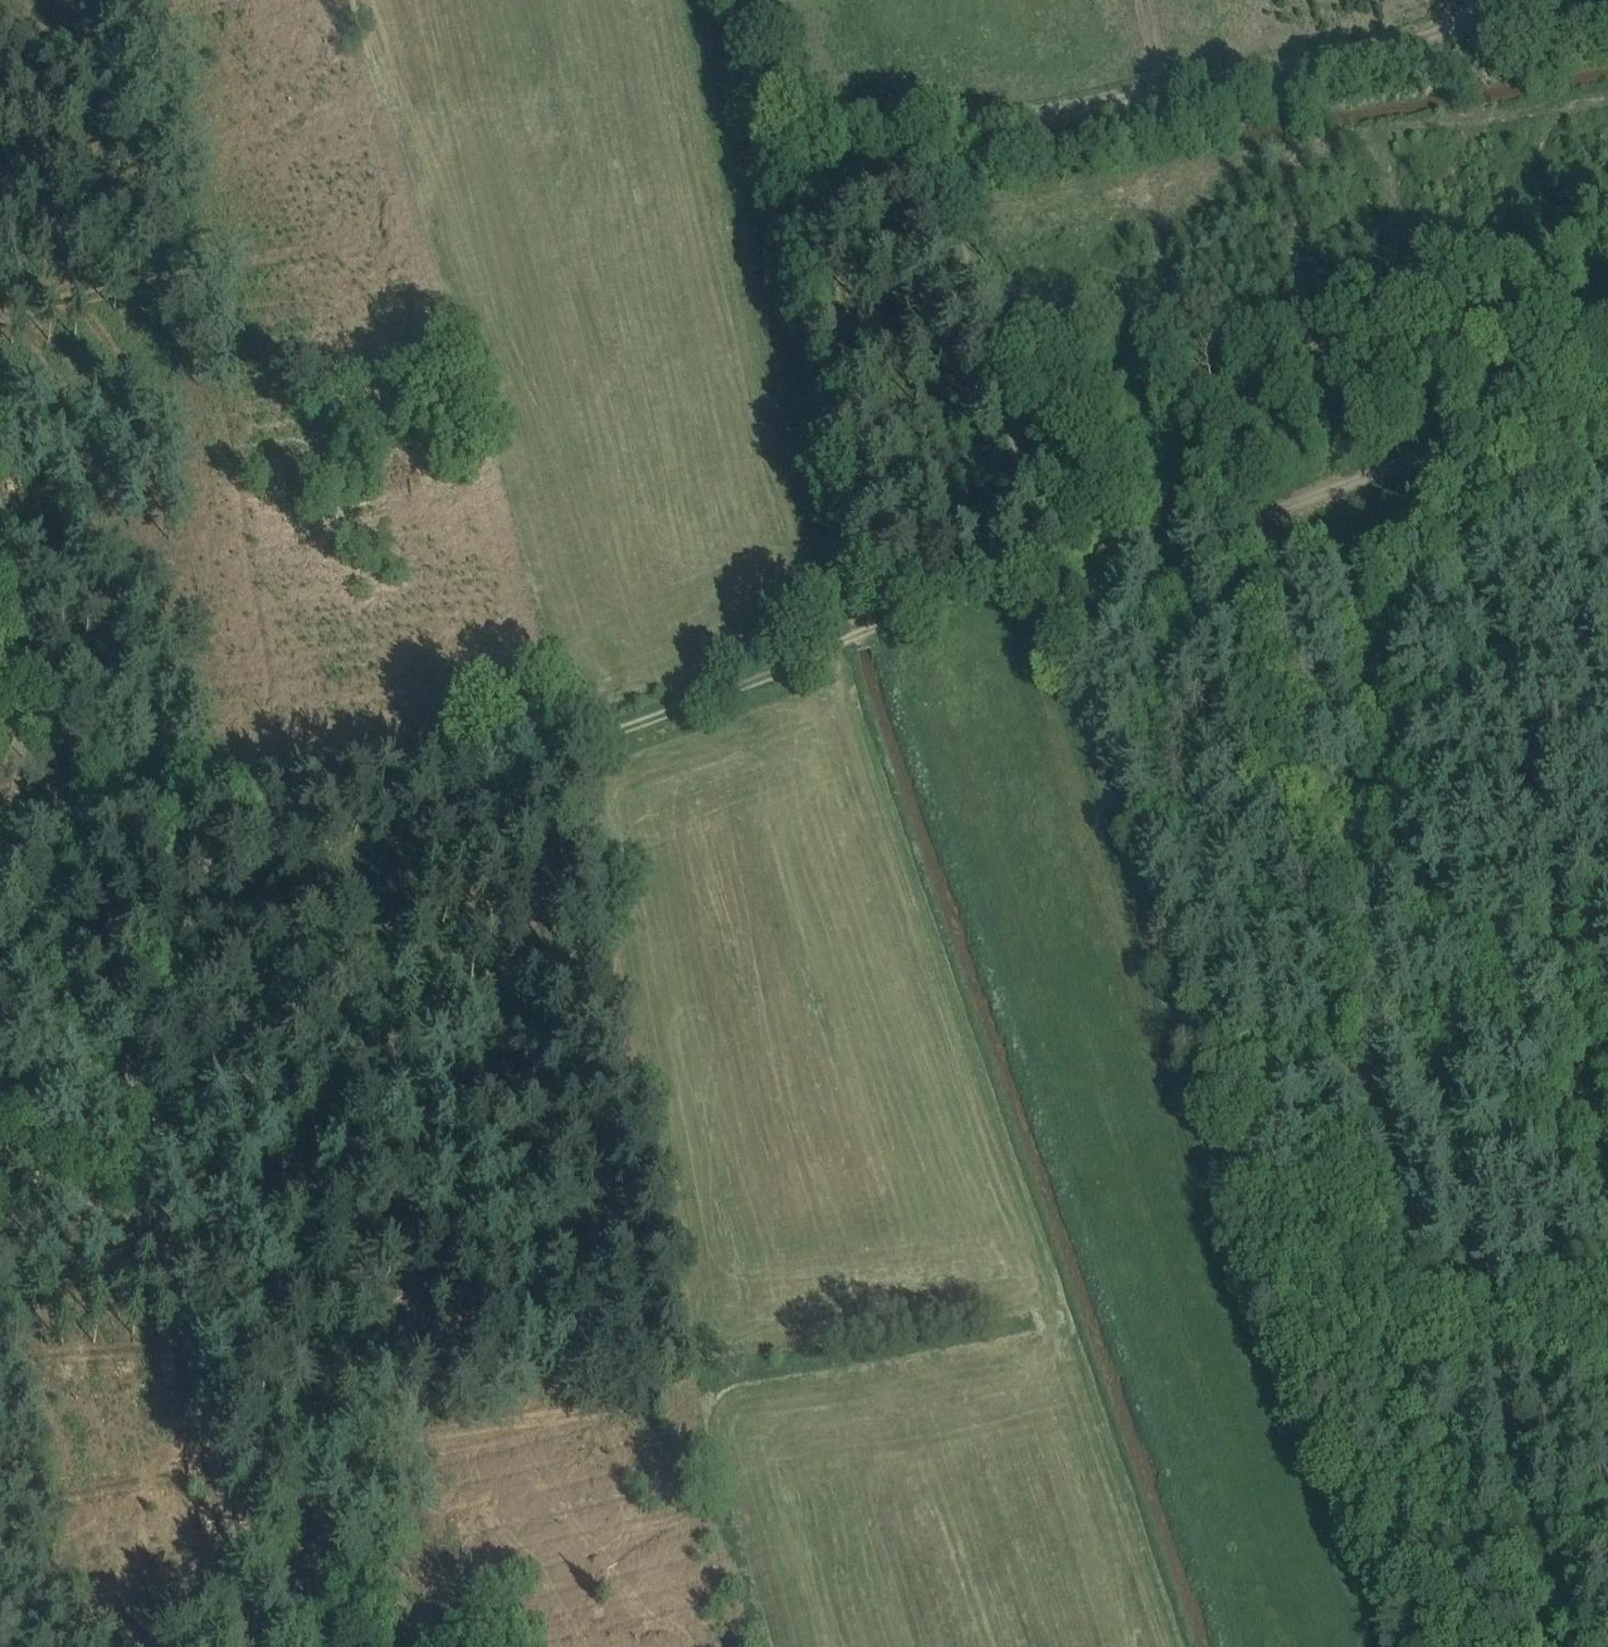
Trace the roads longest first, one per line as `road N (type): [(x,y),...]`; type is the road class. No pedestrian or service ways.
road 1 (track): [(1098,564),(564,744),(74,831)]
road 2 (track): [(1098,564),(1029,371),(981,182),(974,136),(988,111),(1485,24),(1504,0)]
road 3 (track): [(248,1646),(74,831)]
road 4 (track): [(1607,396),(1098,564)]
road 5 (track): [(74,831),(0,520)]

